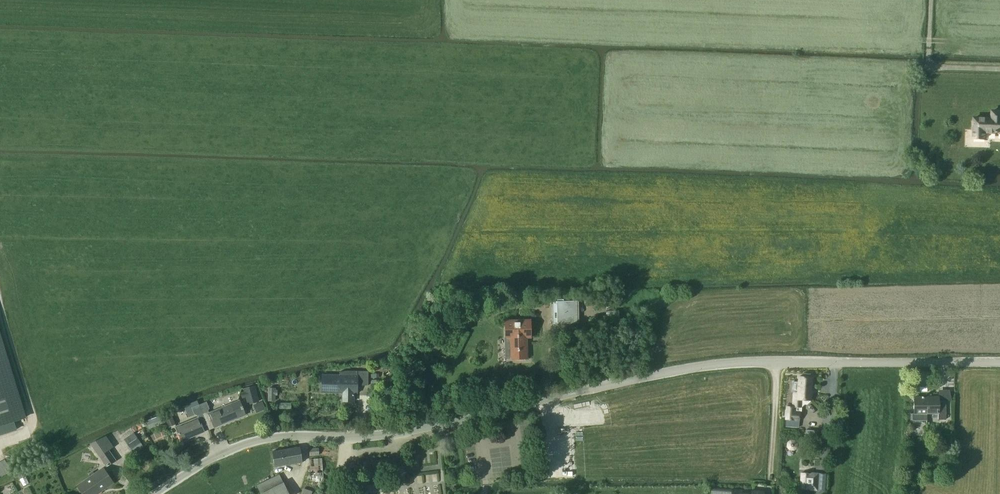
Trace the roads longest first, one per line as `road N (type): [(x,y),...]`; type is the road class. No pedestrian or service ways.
road 1 (unclassified): [(156,493),(250,442),(396,433),(707,366),(999,363)]

